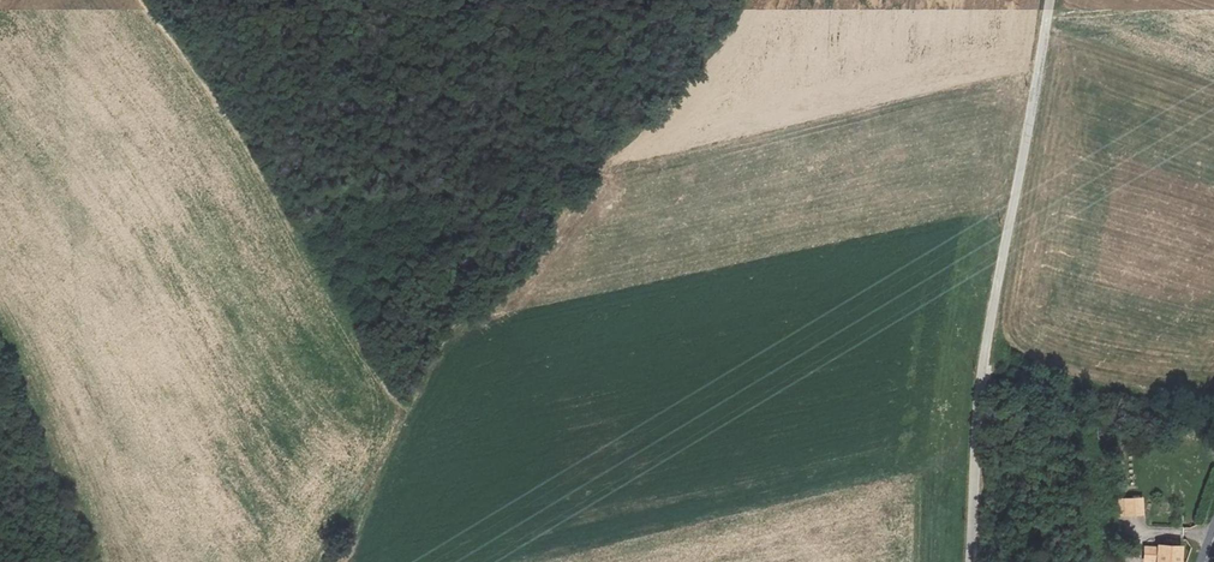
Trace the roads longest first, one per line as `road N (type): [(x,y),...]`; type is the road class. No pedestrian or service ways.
road 1 (track): [(139,0),(241,130),(389,382),(390,421),(307,561)]
road 2 (unclassified): [(1048,0),(975,418),(971,561)]

